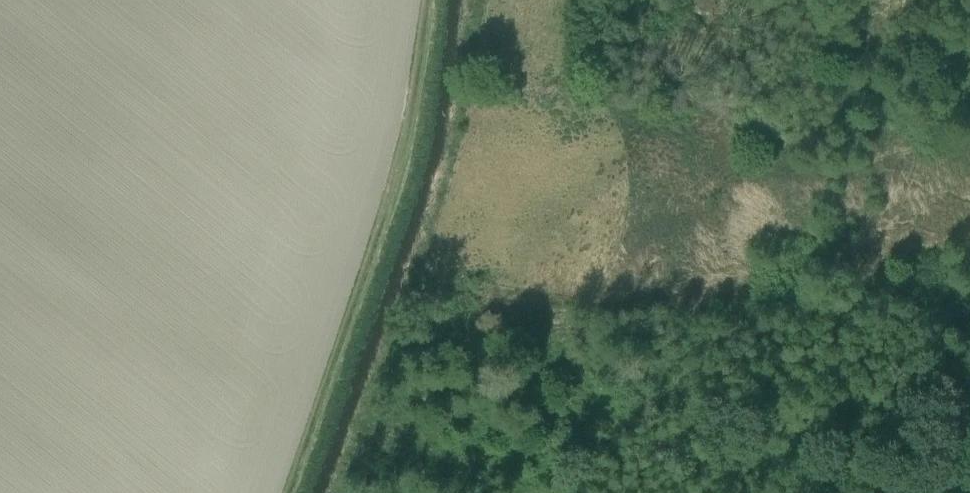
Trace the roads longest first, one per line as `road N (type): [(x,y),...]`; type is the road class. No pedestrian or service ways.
road 1 (track): [(294,492),(413,151),(430,0)]
road 2 (track): [(969,363),(934,492)]

